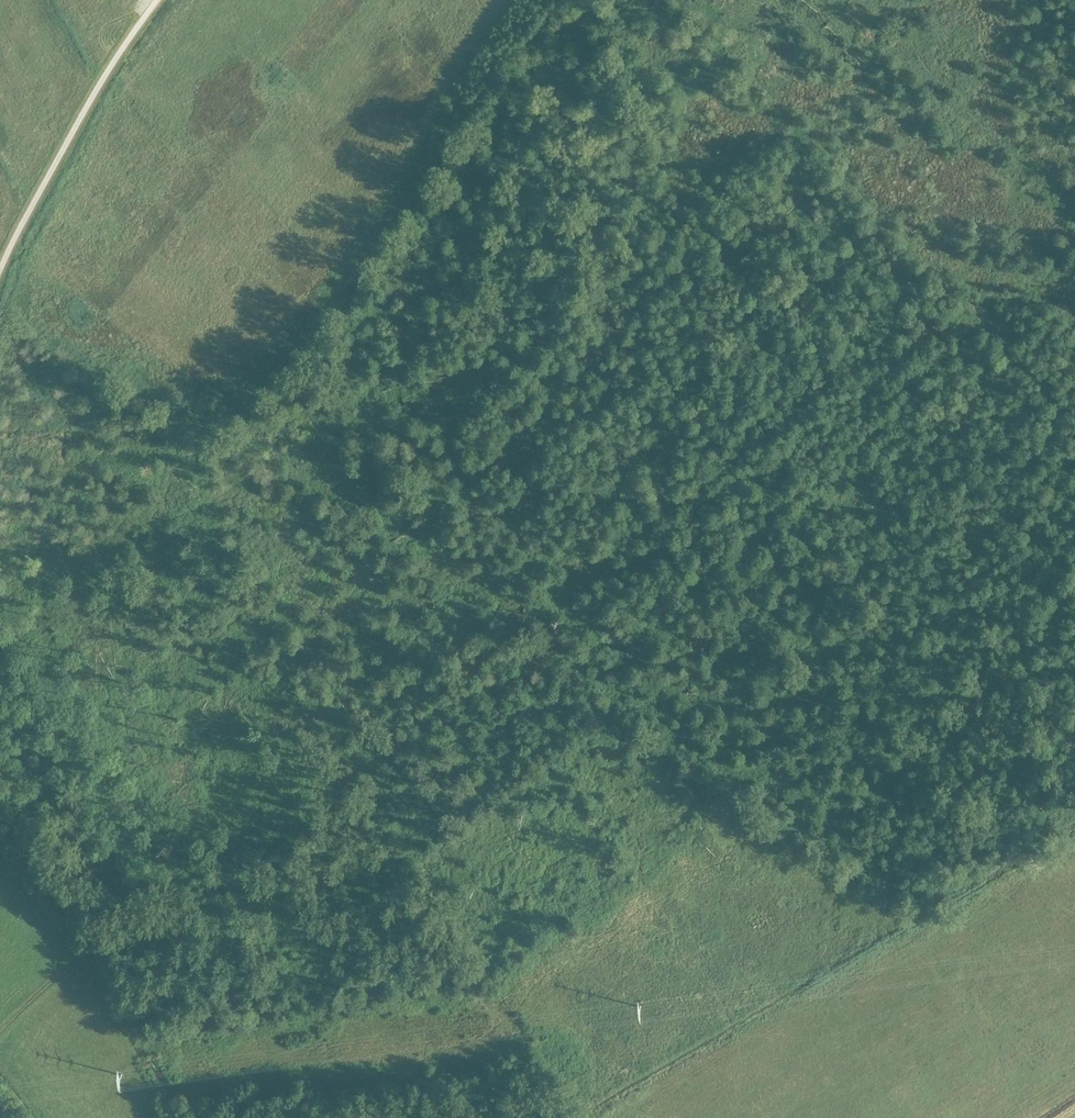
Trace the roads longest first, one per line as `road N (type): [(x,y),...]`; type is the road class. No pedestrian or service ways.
road 1 (track): [(0,1036),(60,975),(156,918),(391,877),(415,888),(493,999)]
road 2 (unclassified): [(0,270),(103,78),(157,0)]

